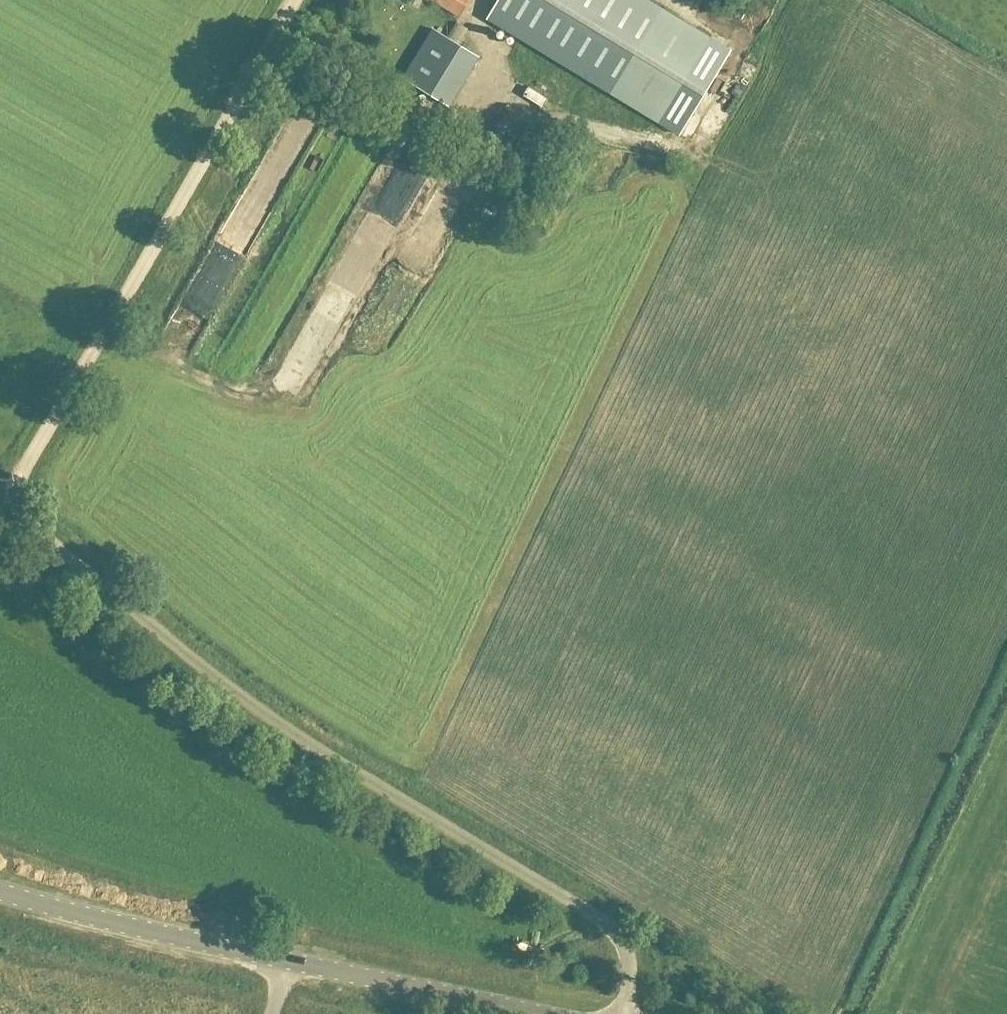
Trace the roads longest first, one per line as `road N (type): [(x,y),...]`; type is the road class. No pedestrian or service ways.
road 1 (unclassified): [(622,1013),(629,974),(624,944),(608,926),(278,723),(5,504)]
road 2 (unclassified): [(5,504),(297,0)]
road 3 (tertiary): [(531,1013),(0,892)]

